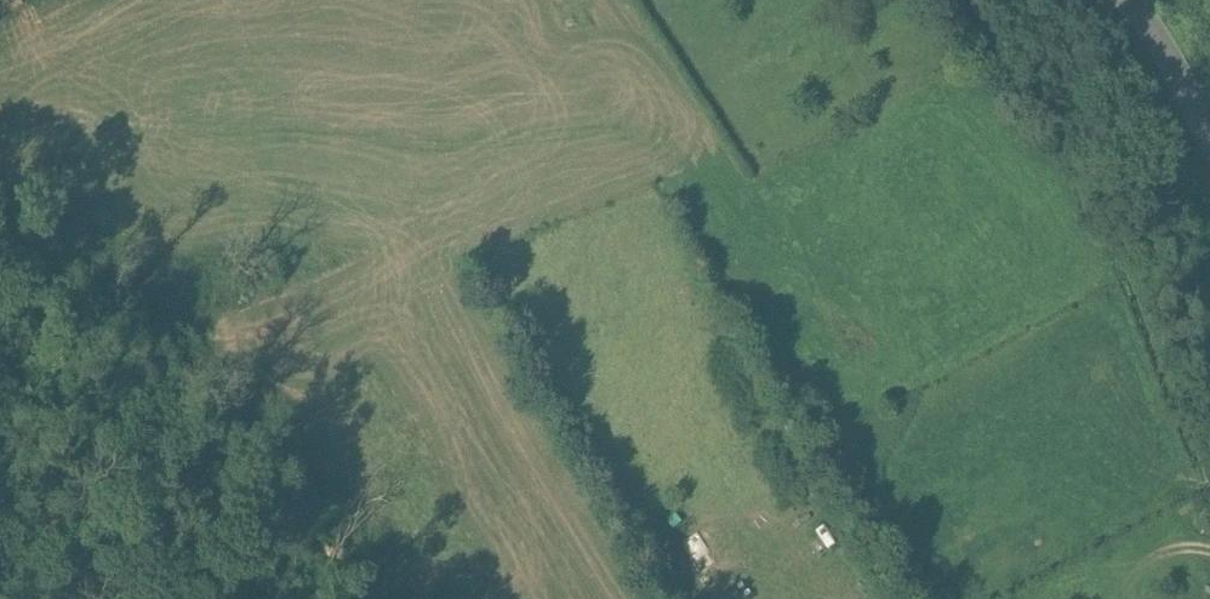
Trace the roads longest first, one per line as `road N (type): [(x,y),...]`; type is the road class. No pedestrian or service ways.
road 1 (unclassified): [(1209,130),(1131,0)]

